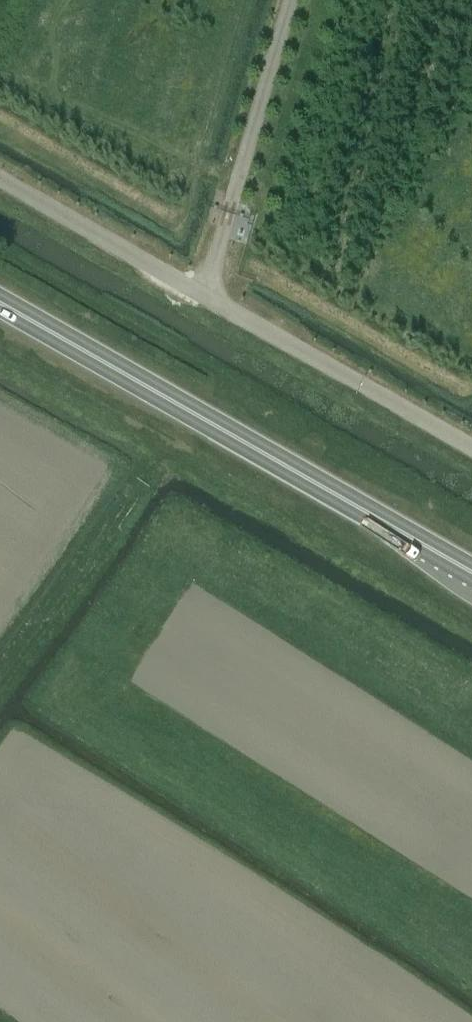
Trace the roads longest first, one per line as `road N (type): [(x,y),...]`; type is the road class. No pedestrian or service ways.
road 1 (trunk): [(471,572),(0,301)]
road 2 (unclassified): [(210,304),(291,0)]
road 3 (track): [(0,682),(145,476)]

